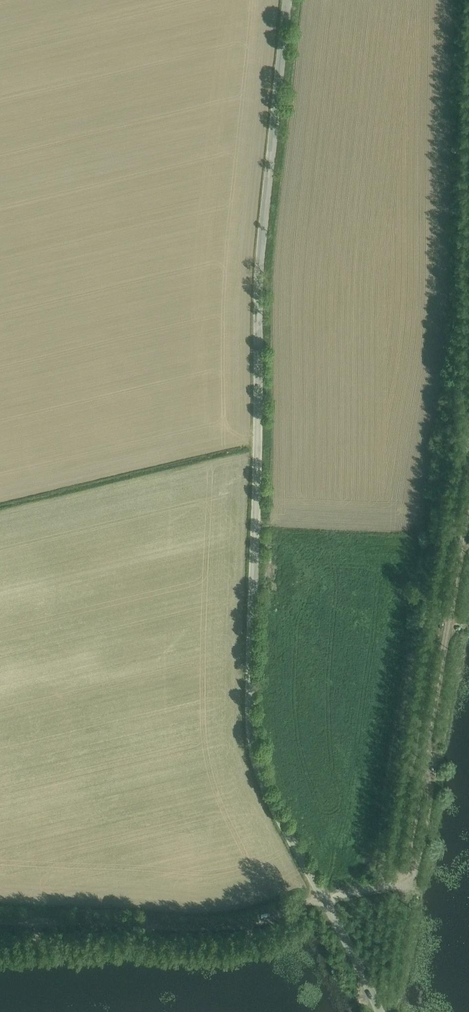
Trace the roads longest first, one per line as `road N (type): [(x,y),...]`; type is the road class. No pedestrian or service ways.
road 1 (unclassified): [(287,0),(262,255),(249,709),(256,774),(379,1011)]
road 2 (track): [(468,560),(413,874),(319,896)]
road 3 (track): [(0,915),(241,925),(319,896)]

